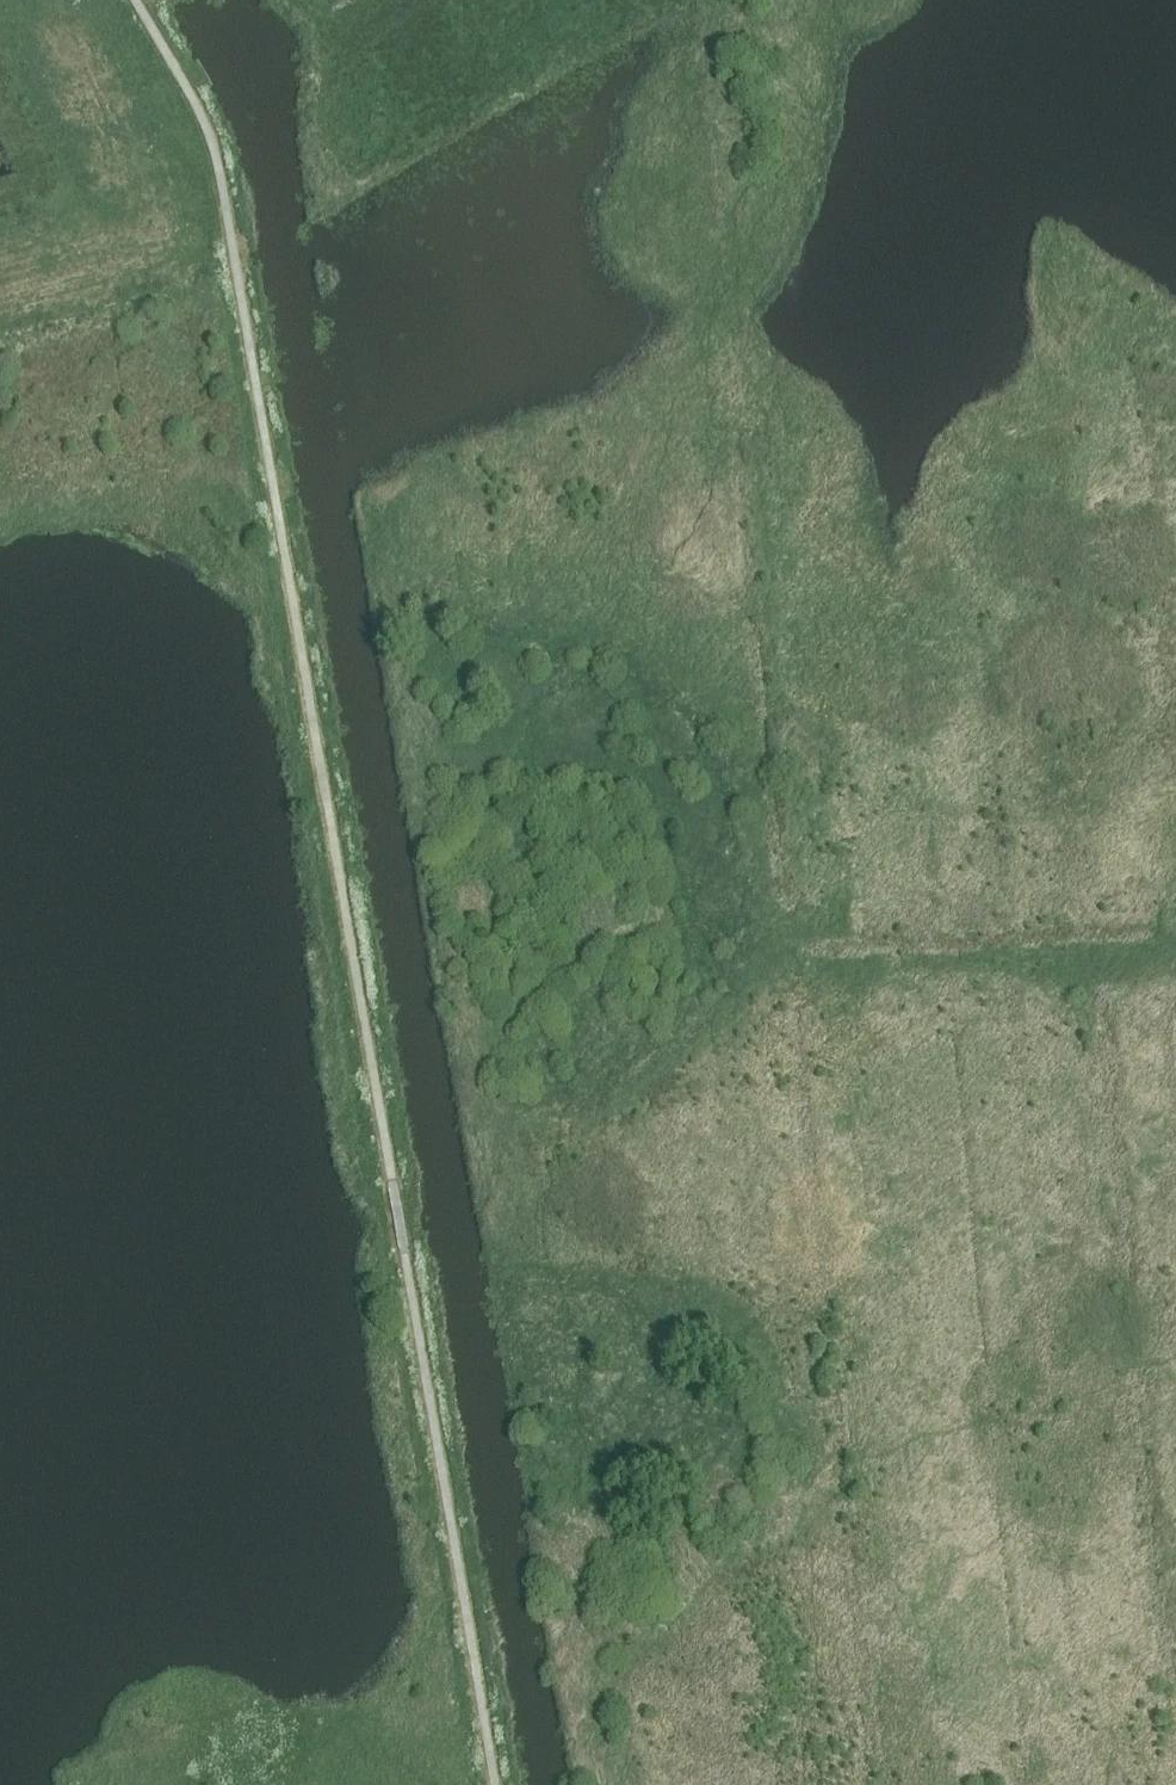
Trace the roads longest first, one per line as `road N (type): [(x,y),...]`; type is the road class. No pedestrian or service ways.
road 1 (track): [(0,256),(142,211),(45,16),(79,0)]

